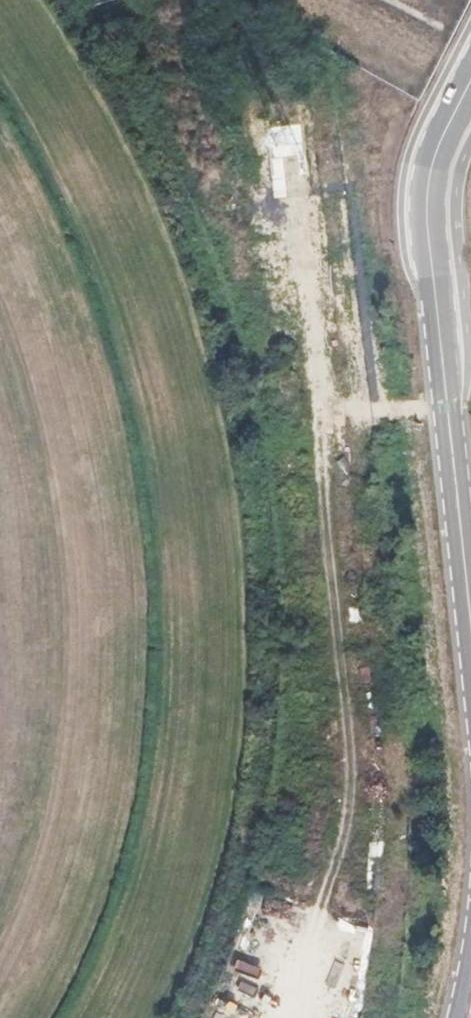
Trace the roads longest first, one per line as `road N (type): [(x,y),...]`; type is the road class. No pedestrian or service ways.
road 1 (unclassified): [(470,631),(429,180)]

